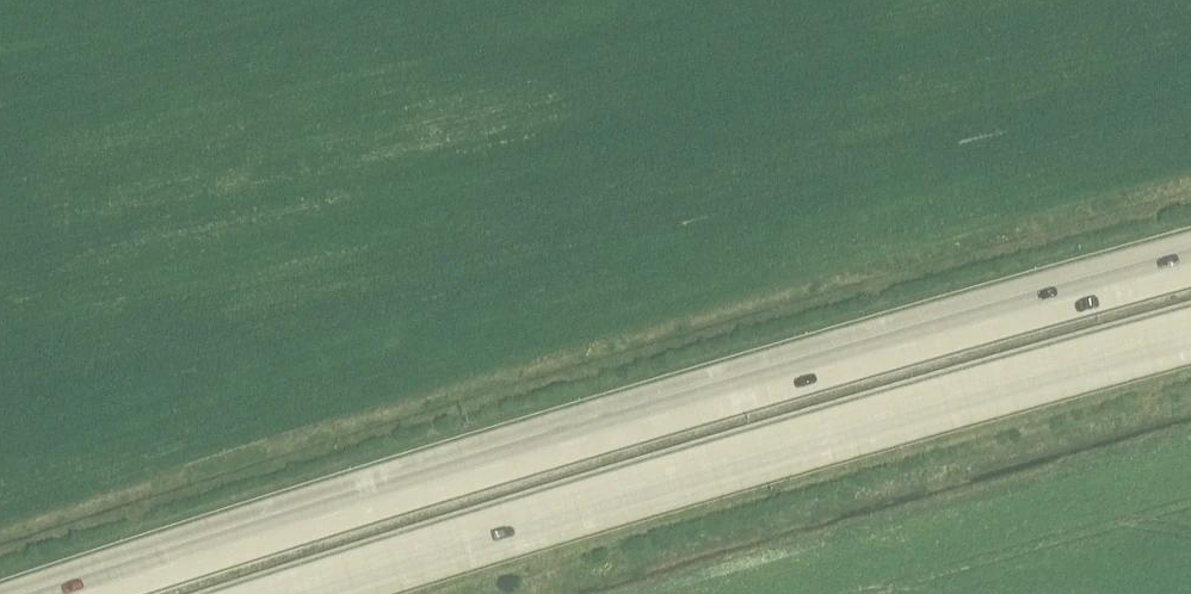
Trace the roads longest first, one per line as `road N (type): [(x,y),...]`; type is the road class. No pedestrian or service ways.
road 1 (motorway): [(1190,259),(260,530),(66,593)]
road 2 (motorway): [(305,593),(1190,340)]

